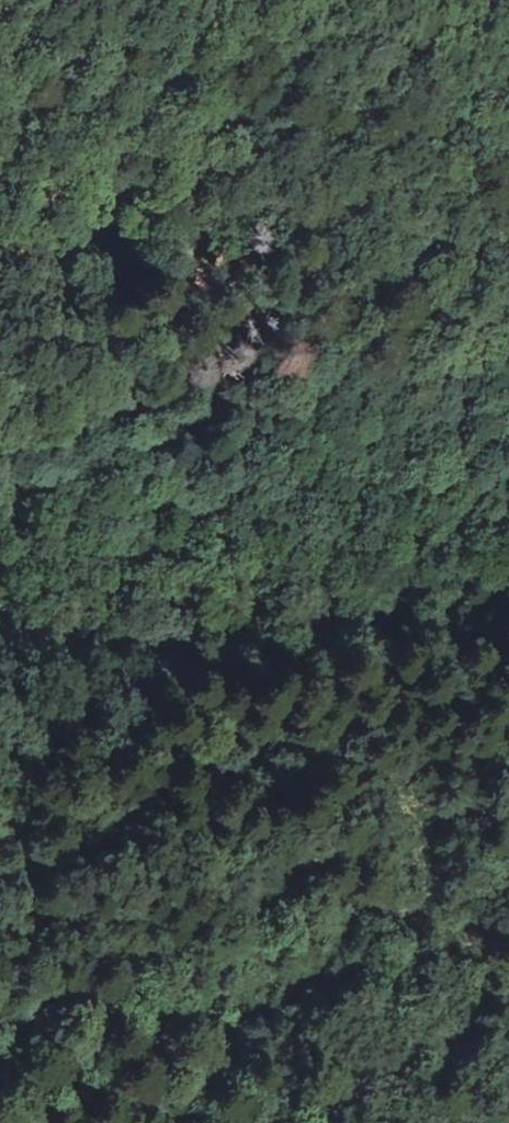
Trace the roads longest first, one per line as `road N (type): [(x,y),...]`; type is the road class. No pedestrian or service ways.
road 1 (track): [(0,566),(172,614),(288,695),(381,776),(438,918),(508,969)]

